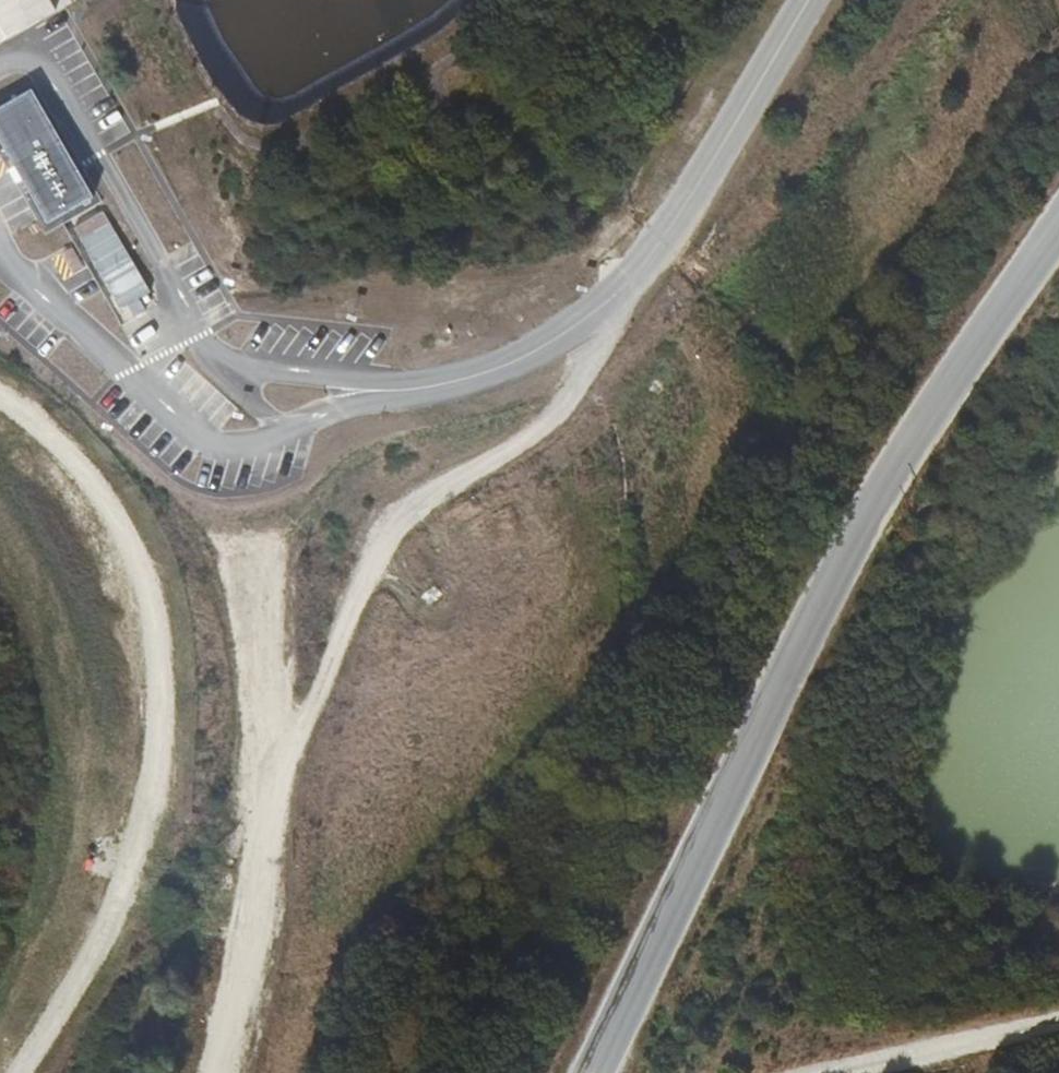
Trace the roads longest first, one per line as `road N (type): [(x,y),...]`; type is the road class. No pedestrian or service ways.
road 1 (track): [(226,1072),(268,853),(255,508),(286,430),(0,182)]
road 2 (track): [(1058,1021),(840,1072)]

